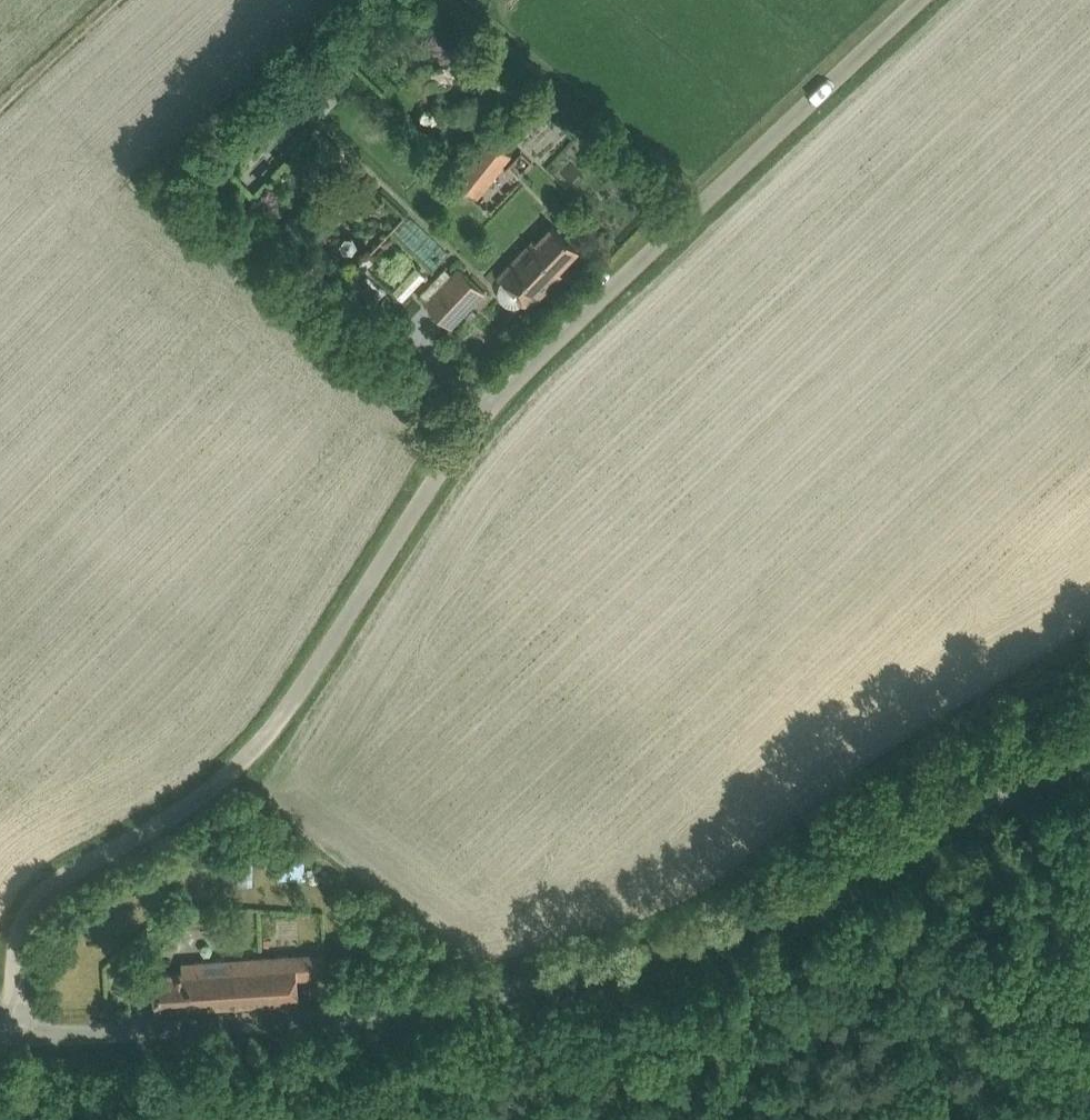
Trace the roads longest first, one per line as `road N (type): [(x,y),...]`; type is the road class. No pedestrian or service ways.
road 1 (unclassified): [(13,1036),(15,946),(26,909),(51,880),(171,818),(244,758),(499,393),(915,0)]
road 2 (unclassified): [(13,1036),(311,1016),(495,994),(616,961),(856,866),(1089,738)]

